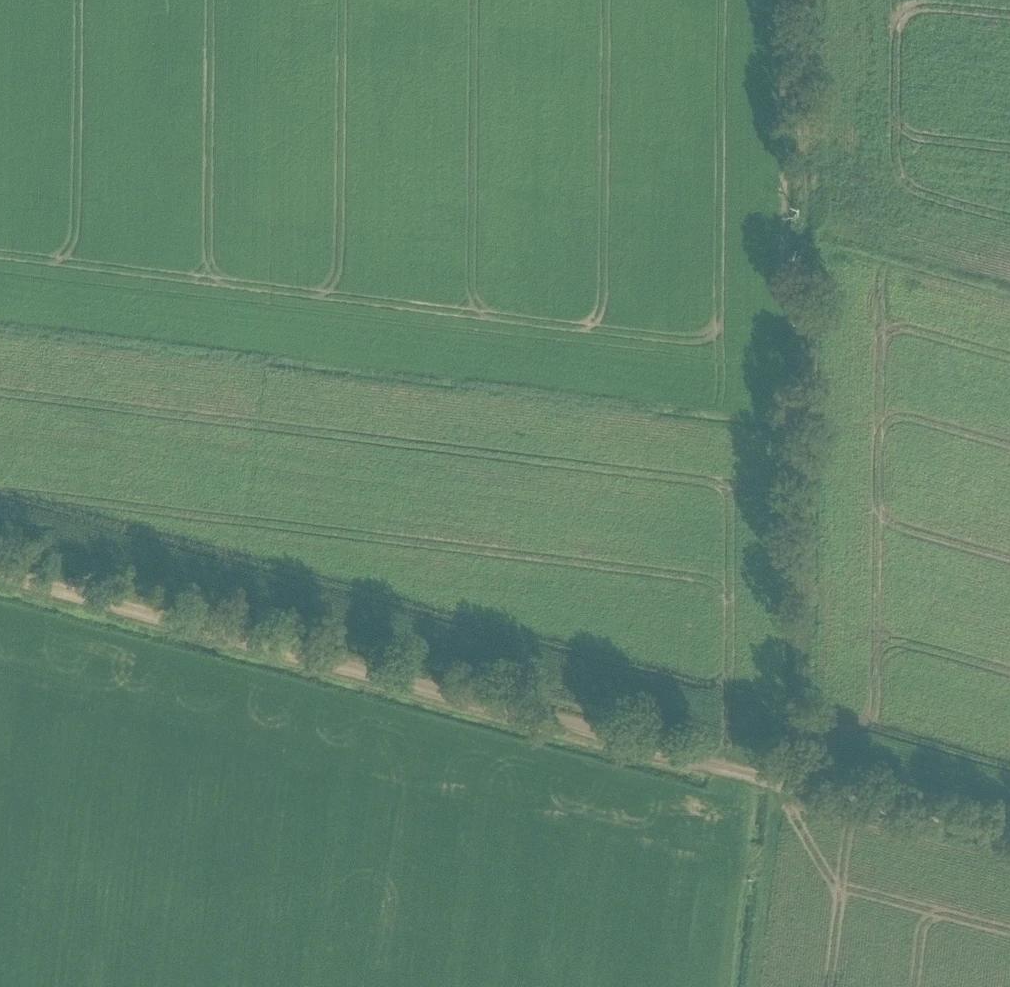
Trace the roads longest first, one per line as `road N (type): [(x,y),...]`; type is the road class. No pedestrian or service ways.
road 1 (track): [(1009,845),(0,570)]

